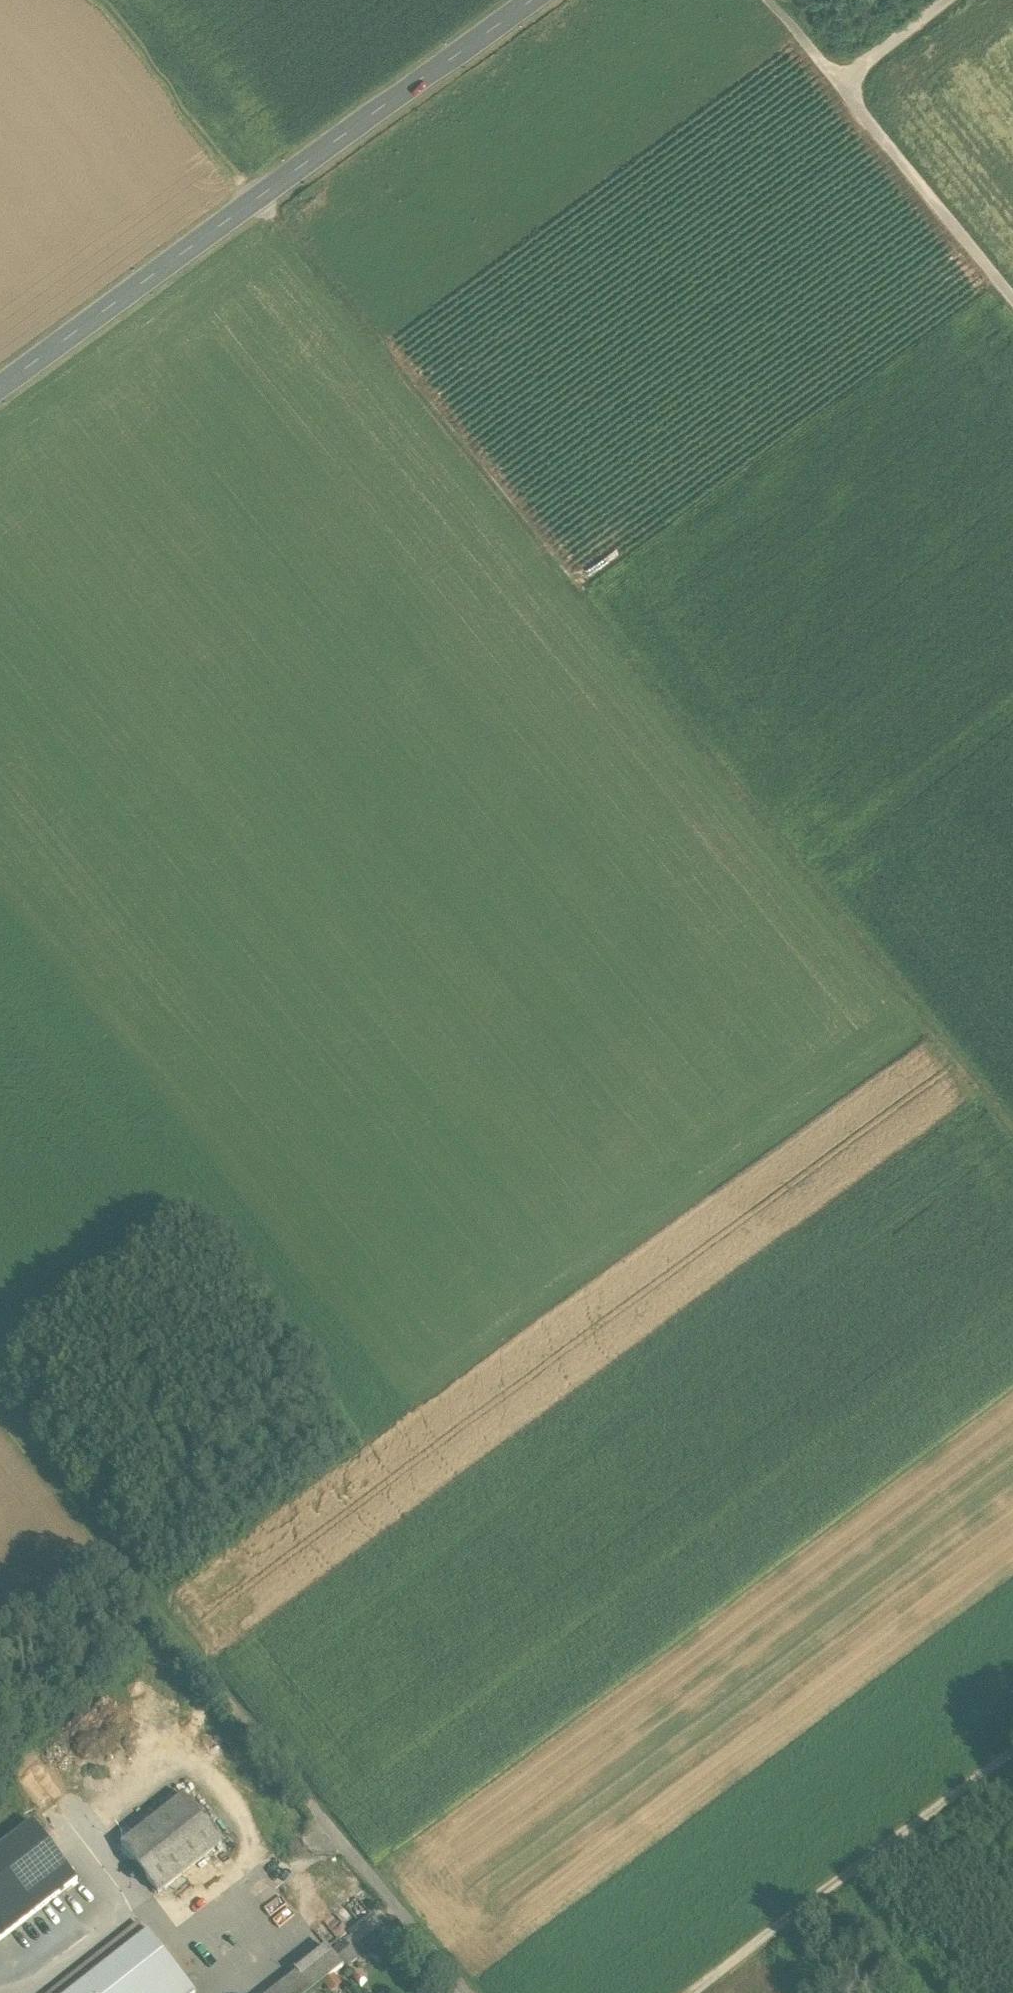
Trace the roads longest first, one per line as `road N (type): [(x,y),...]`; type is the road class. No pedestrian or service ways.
road 1 (track): [(256,203),(1012,1125)]
road 2 (track): [(0,1415),(468,1992)]
road 3 (secondary): [(530,0),(0,389)]
road 4 (track): [(1012,1755),(692,1992)]
road 5 (track): [(1012,298),(838,82)]
road 6 (track): [(261,199),(97,0)]
road 7 (track): [(945,0),(838,82)]

